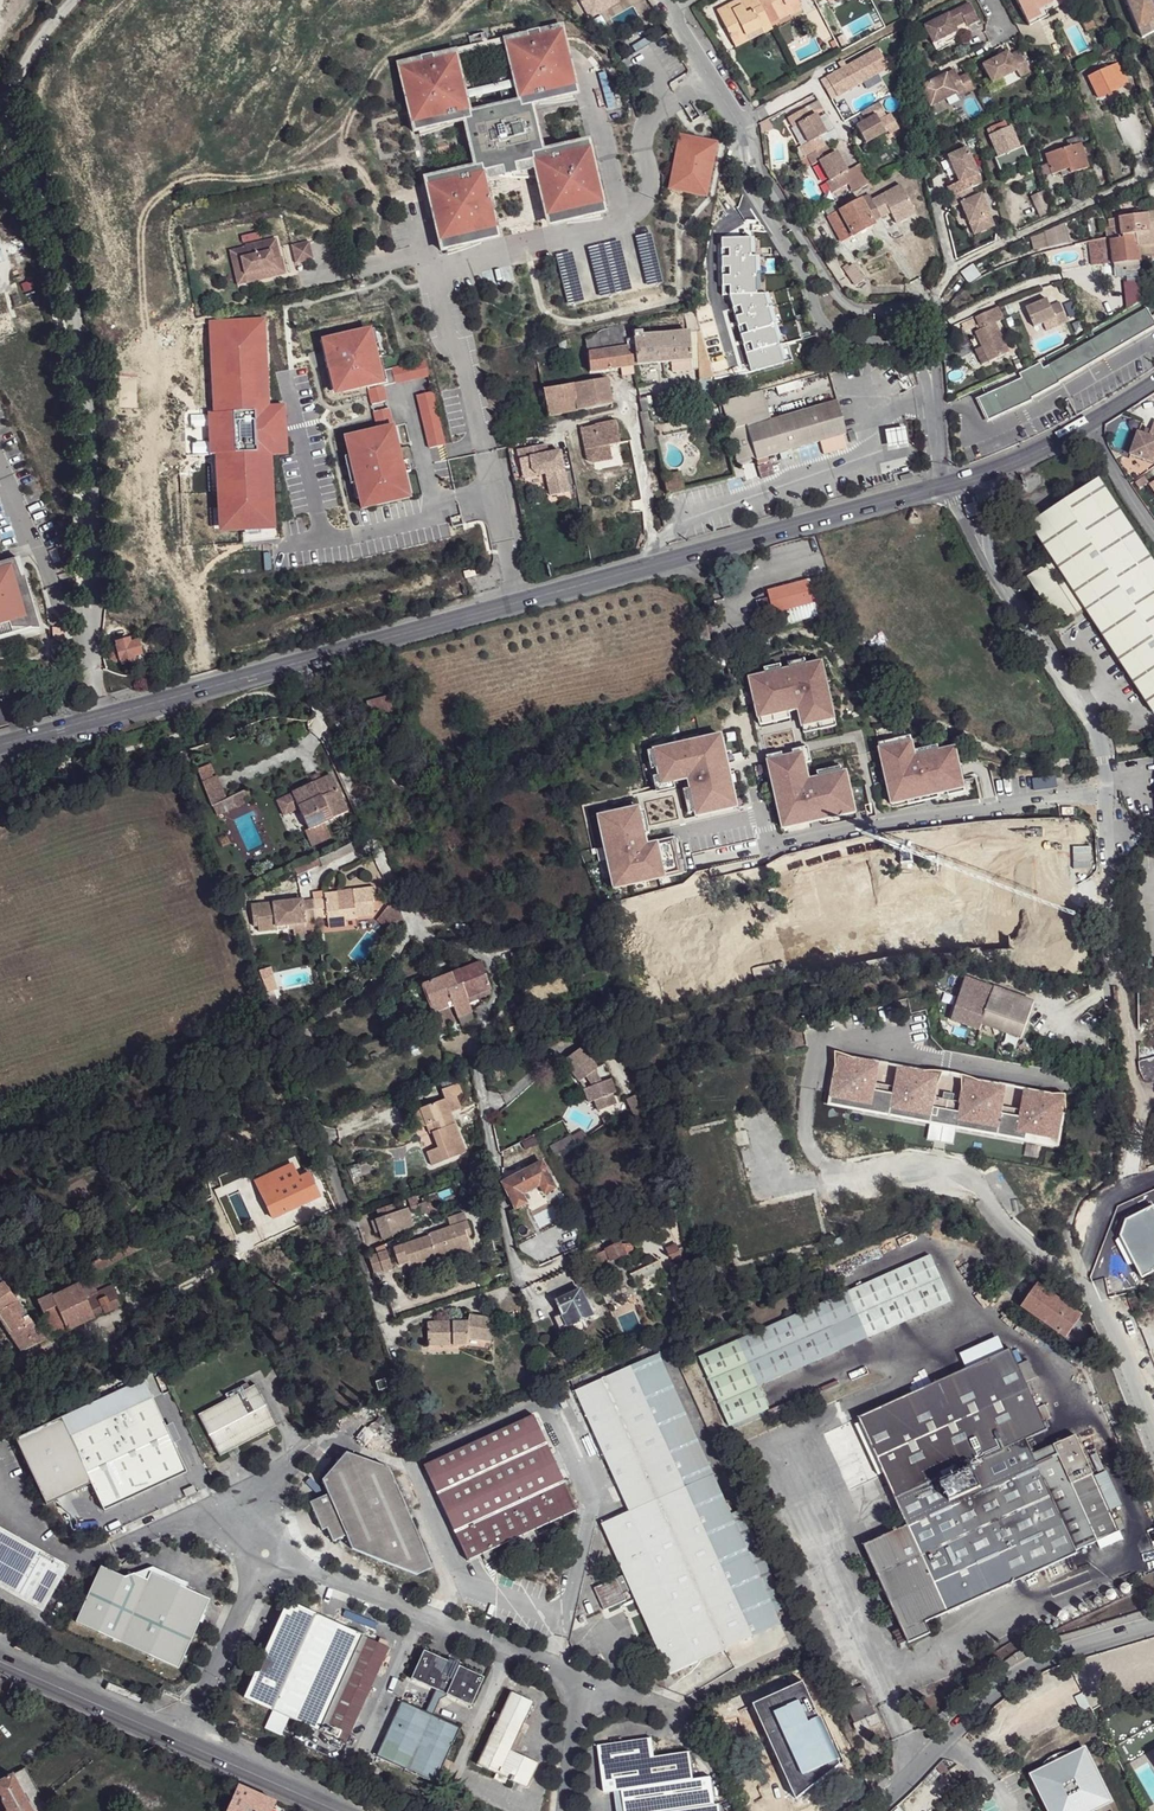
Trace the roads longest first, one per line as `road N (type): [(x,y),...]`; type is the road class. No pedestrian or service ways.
road 1 (secondary): [(104,715),(945,484)]
road 2 (residential): [(104,715),(89,620),(85,378),(51,233),(0,117)]
road 3 (residential): [(988,561),(1103,742),(1116,915),(1109,999)]
road 4 (secondary): [(335,1810),(0,1663)]
road 5 (residential): [(870,1810),(1026,1667),(1153,1625)]
road 6 (unclassified): [(933,325),(918,307),(860,309),(844,302),(757,169),(749,122),(735,113)]
road 7 (unclassified): [(735,113),(747,188),(819,320),(840,338),(896,345)]
road 8 (secondary): [(990,472),(1044,448),(1153,378)]
road 9 (residential): [(1093,1299),(1106,1309),(1153,1426)]
road 10 (unclassified): [(665,9),(735,113)]

